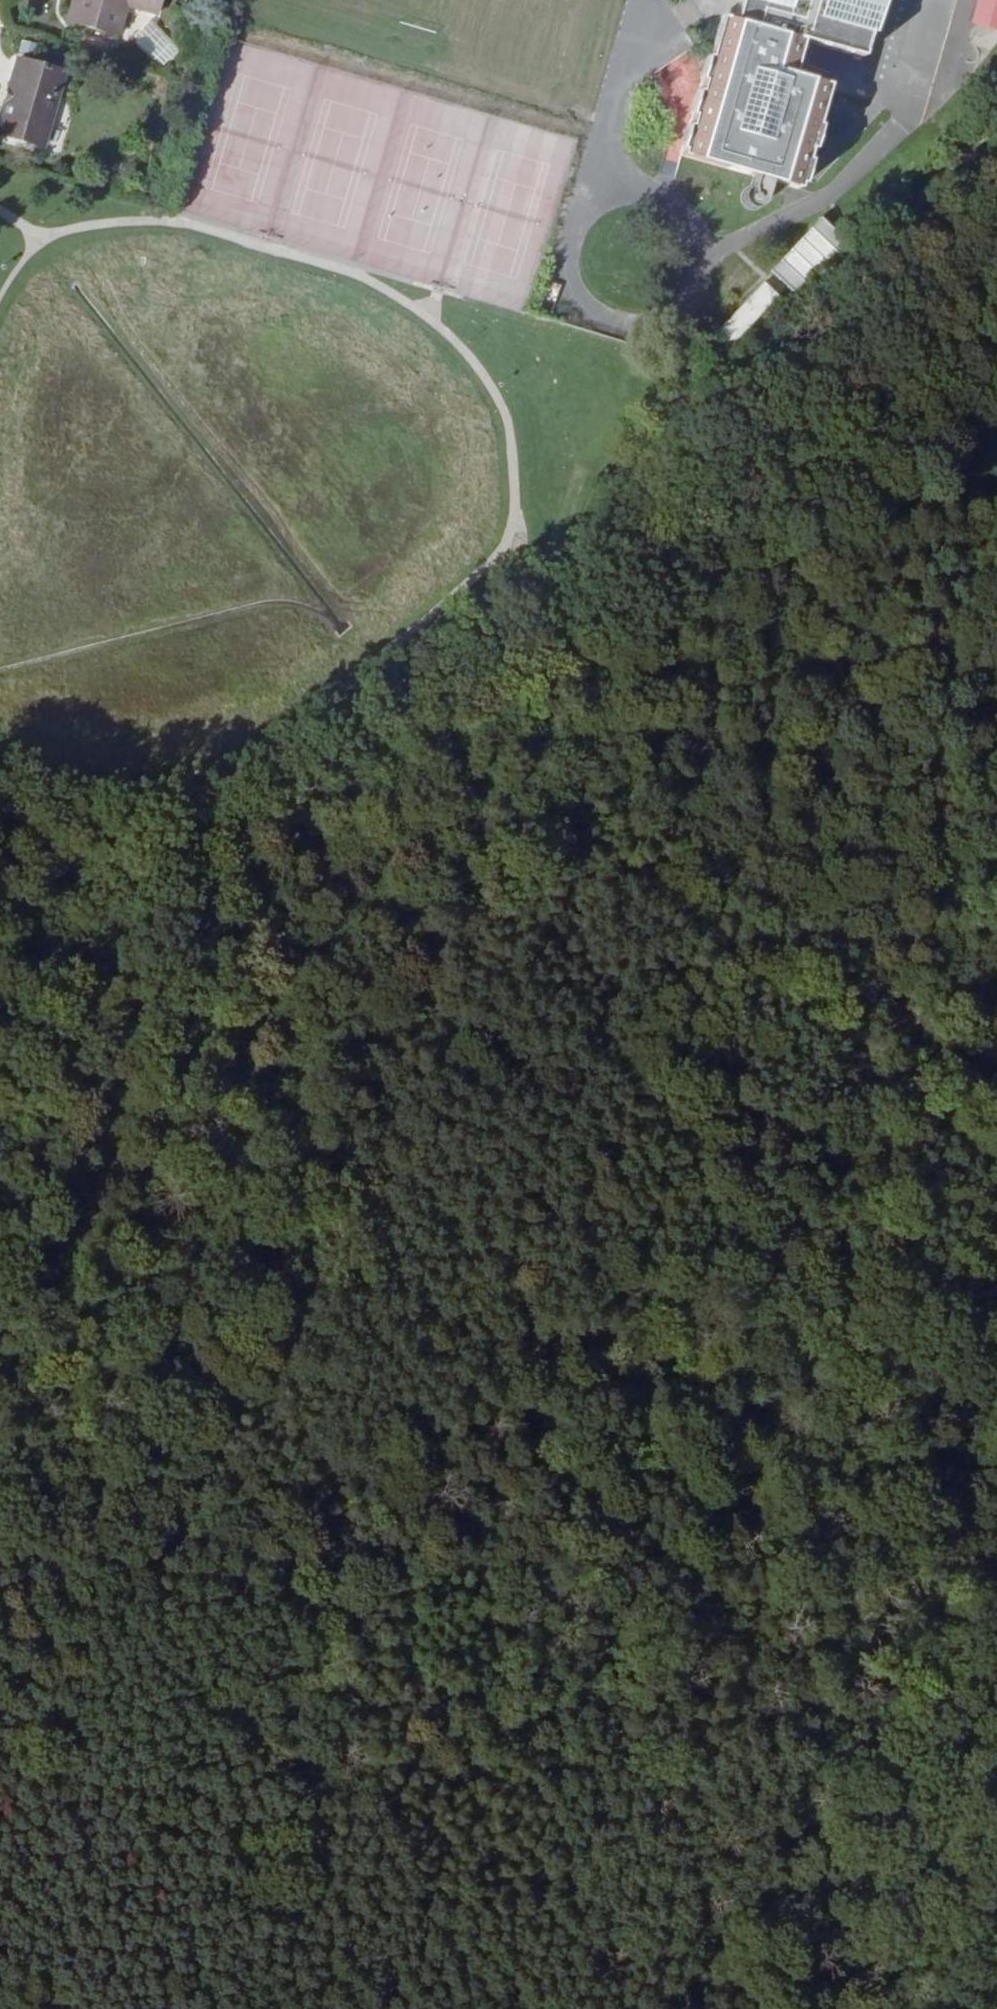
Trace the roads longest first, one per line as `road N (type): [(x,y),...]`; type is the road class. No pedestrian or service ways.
road 1 (track): [(589,644),(960,493),(996,491)]

